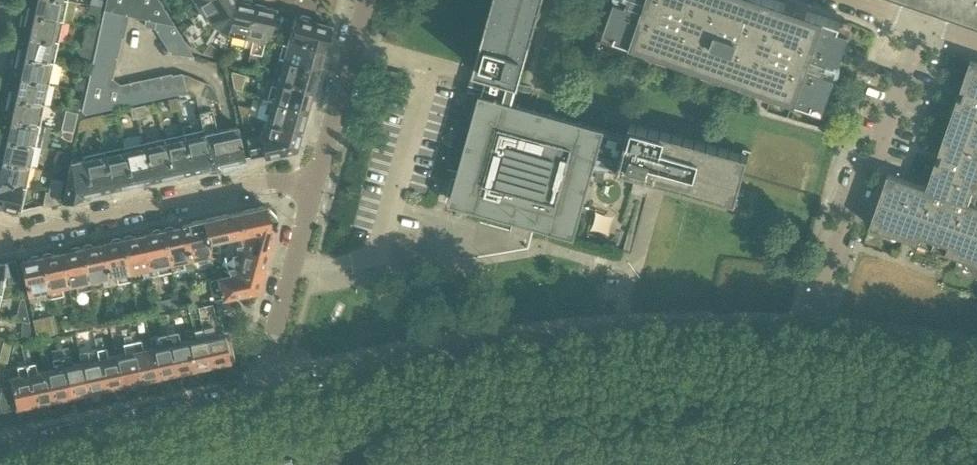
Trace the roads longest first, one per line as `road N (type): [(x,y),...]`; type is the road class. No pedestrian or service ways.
road 1 (residential): [(260,395),(505,345),(641,332),(809,334),(861,163),(884,145),(922,21)]
road 2 (residential): [(0,237),(240,184),(278,180),(312,190)]
road 3 (residential): [(664,447),(825,447),(937,464)]
road 4 (residential): [(0,450),(260,395)]
road 5 (residential): [(400,464),(472,449),(664,447)]
road 6 (residential): [(312,190),(260,395)]
road 7 (residential): [(368,0),(312,190)]

